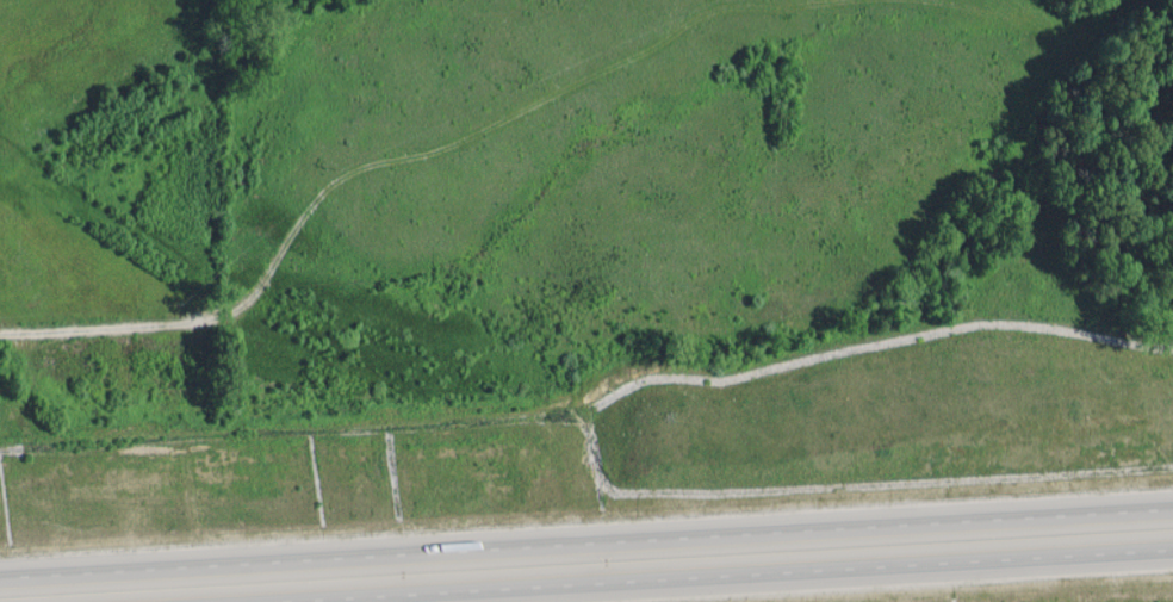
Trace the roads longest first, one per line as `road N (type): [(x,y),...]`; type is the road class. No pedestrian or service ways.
road 1 (motorway): [(1172,506),(0,579)]
road 2 (motorway): [(209,601),(1172,549)]

